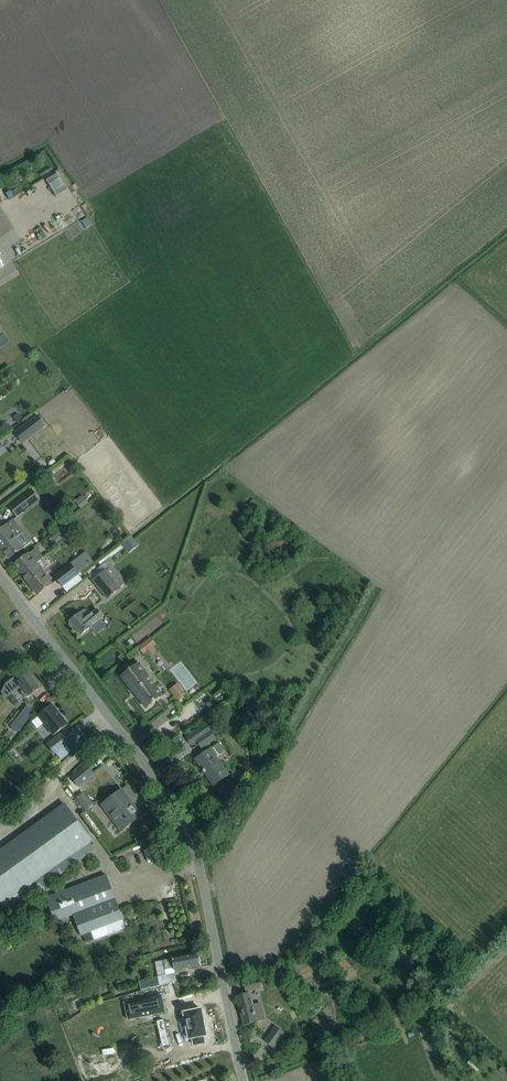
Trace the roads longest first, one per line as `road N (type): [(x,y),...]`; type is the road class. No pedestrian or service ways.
road 1 (unclassified): [(245,1080),(188,826),(0,579)]

